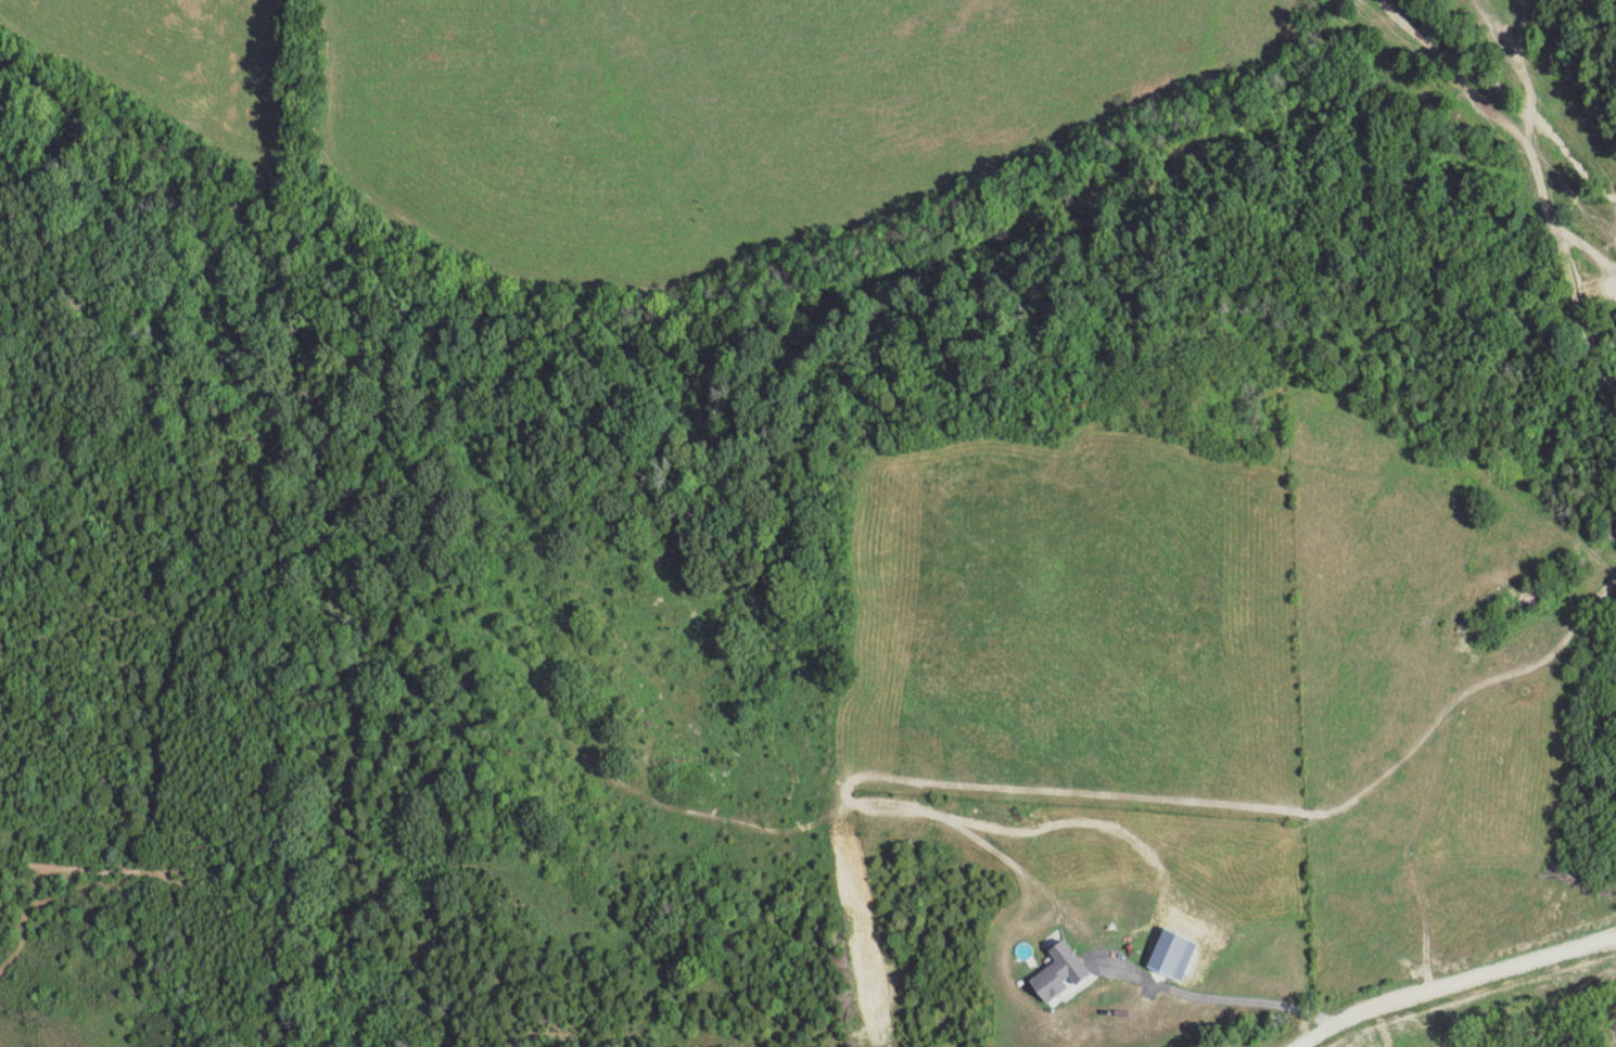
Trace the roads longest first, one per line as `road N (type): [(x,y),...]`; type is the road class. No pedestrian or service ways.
road 1 (residential): [(1615,491),(1566,240),(1523,141),(1471,73),(1394,0)]
road 2 (residential): [(1433,994),(1417,856),(1456,708),(1468,695),(1556,657),(1615,584)]
road 3 (residential): [(1300,1046),(1433,994),(1615,936)]

